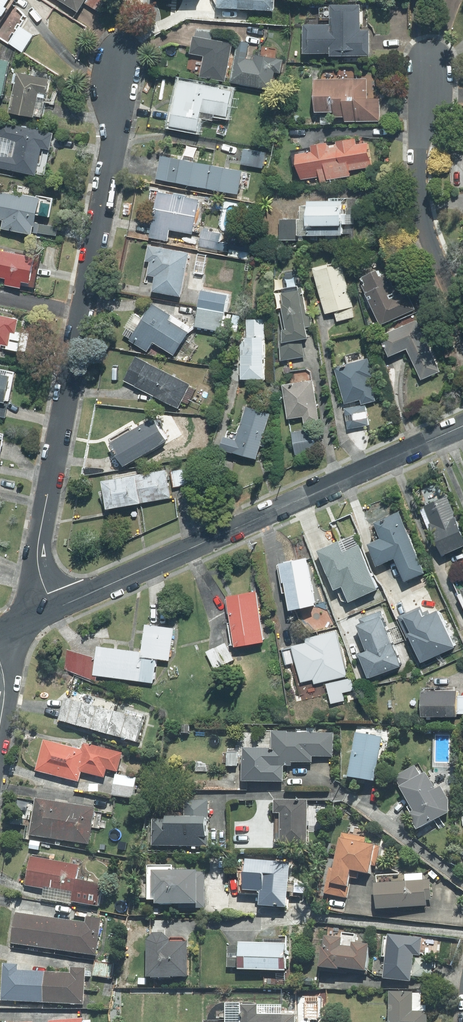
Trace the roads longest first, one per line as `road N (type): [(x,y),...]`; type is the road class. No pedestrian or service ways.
road 1 (residential): [(120,73),(111,163),(39,534),(37,563),(55,609)]
road 2 (residential): [(462,426),(55,609)]
road 3 (residential): [(429,56),(420,193),(462,321)]

